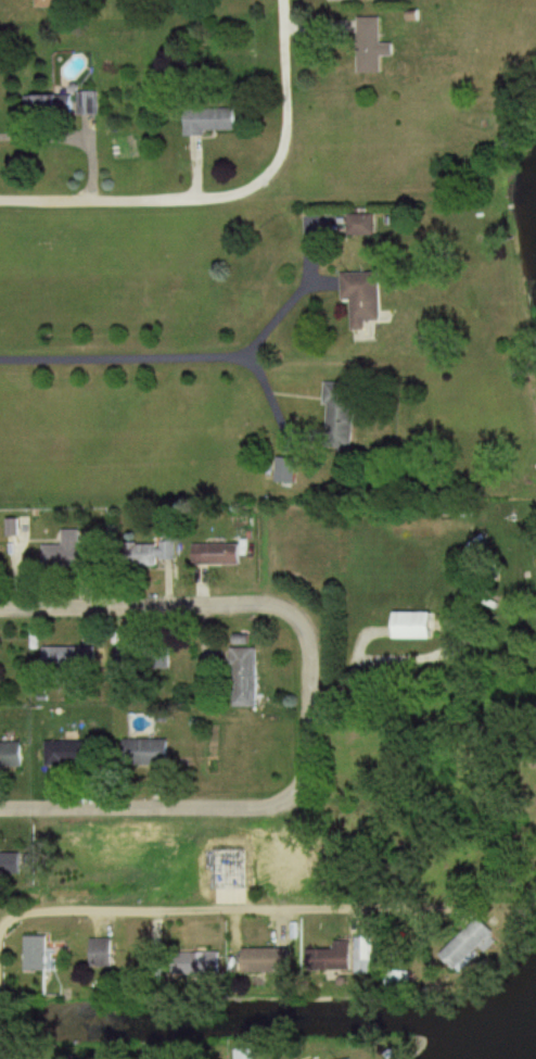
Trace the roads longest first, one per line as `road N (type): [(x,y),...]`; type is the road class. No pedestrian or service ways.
road 1 (residential): [(0,199),(217,201),(276,181),(290,143),(284,0)]
road 2 (residential): [(367,905),(30,909),(0,928)]
road 3 (residential): [(293,615),(266,598),(0,604)]
road 4 (residential): [(0,809),(265,807)]
road 5 (residential): [(265,807),(297,790),(306,753),(307,638),(293,615)]

